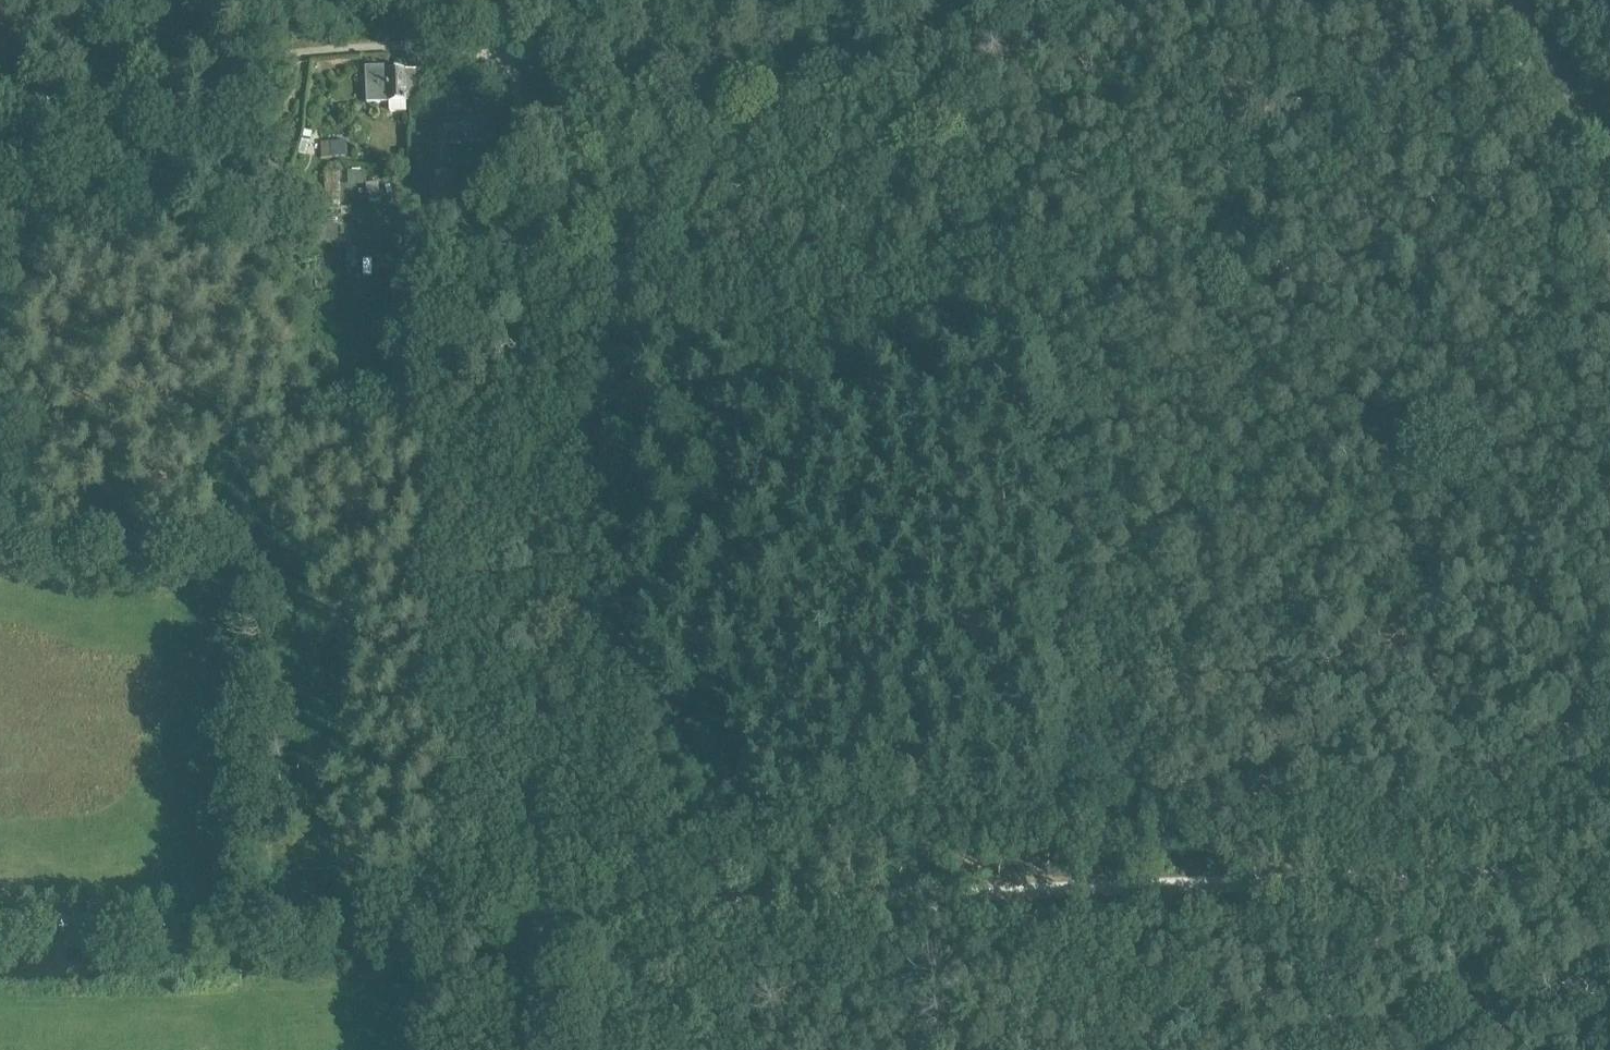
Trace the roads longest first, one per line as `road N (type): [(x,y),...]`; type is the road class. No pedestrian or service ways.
road 1 (track): [(1609,873),(552,913)]
road 2 (track): [(552,904),(511,42)]
road 3 (track): [(0,923),(158,918),(329,929),(552,904)]
road 4 (track): [(551,1049),(552,904)]

